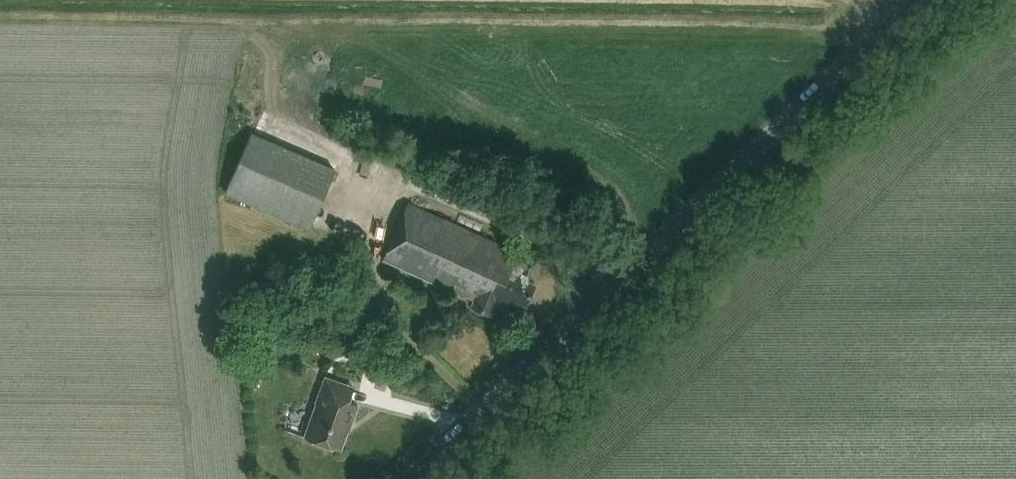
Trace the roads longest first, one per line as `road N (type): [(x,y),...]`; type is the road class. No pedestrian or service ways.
road 1 (tertiary): [(405,478),(911,0)]

